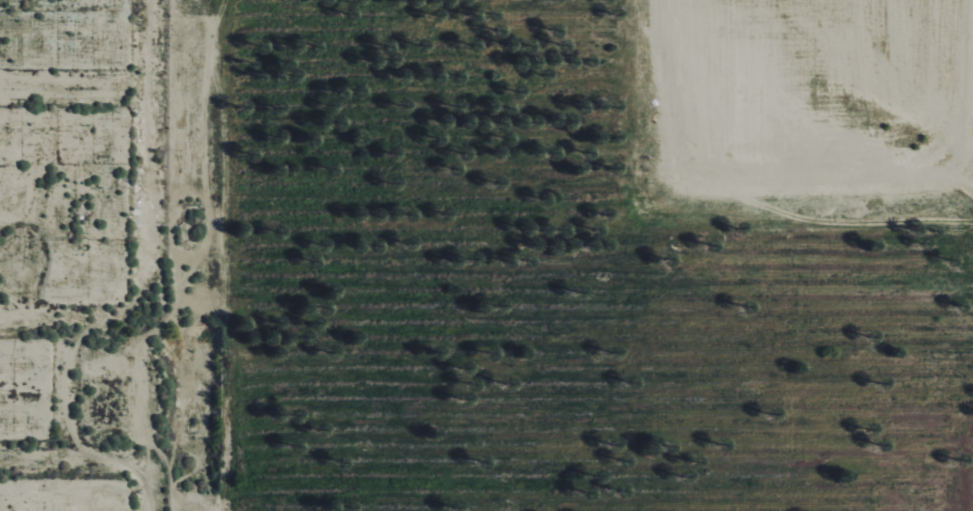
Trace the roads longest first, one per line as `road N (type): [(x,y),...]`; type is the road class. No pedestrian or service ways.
road 1 (track): [(628,0),(629,194),(643,213),(972,216)]
road 2 (track): [(226,510),(227,0)]

